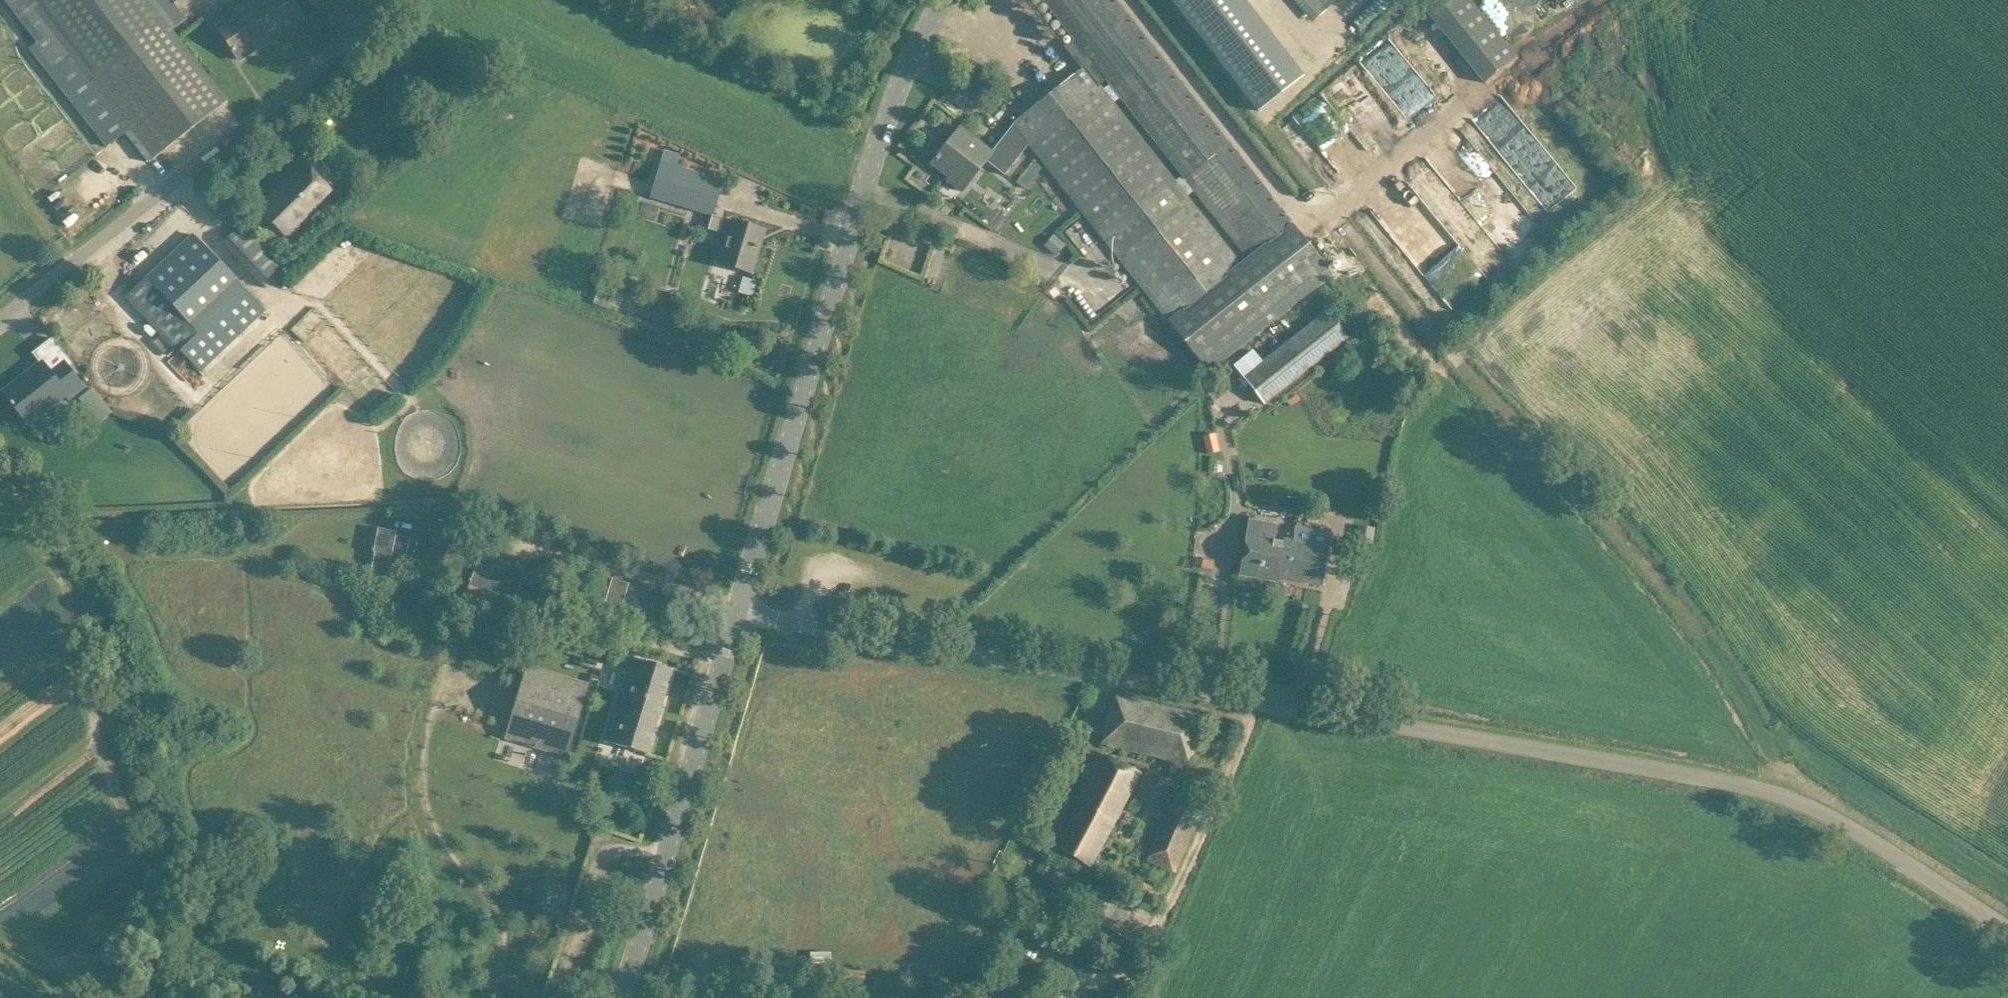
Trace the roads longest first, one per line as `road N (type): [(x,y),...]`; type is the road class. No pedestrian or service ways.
road 1 (unclassified): [(2007,929),(1847,826),(1740,785),(738,612)]
road 2 (tertiary): [(738,612),(891,102),(946,0)]
road 3 (unclassified): [(0,319),(280,97),(374,0)]
road 4 (tertiary): [(619,997),(738,612)]
road 5 (track): [(665,856),(605,844),(578,908),(578,945),(631,962)]

